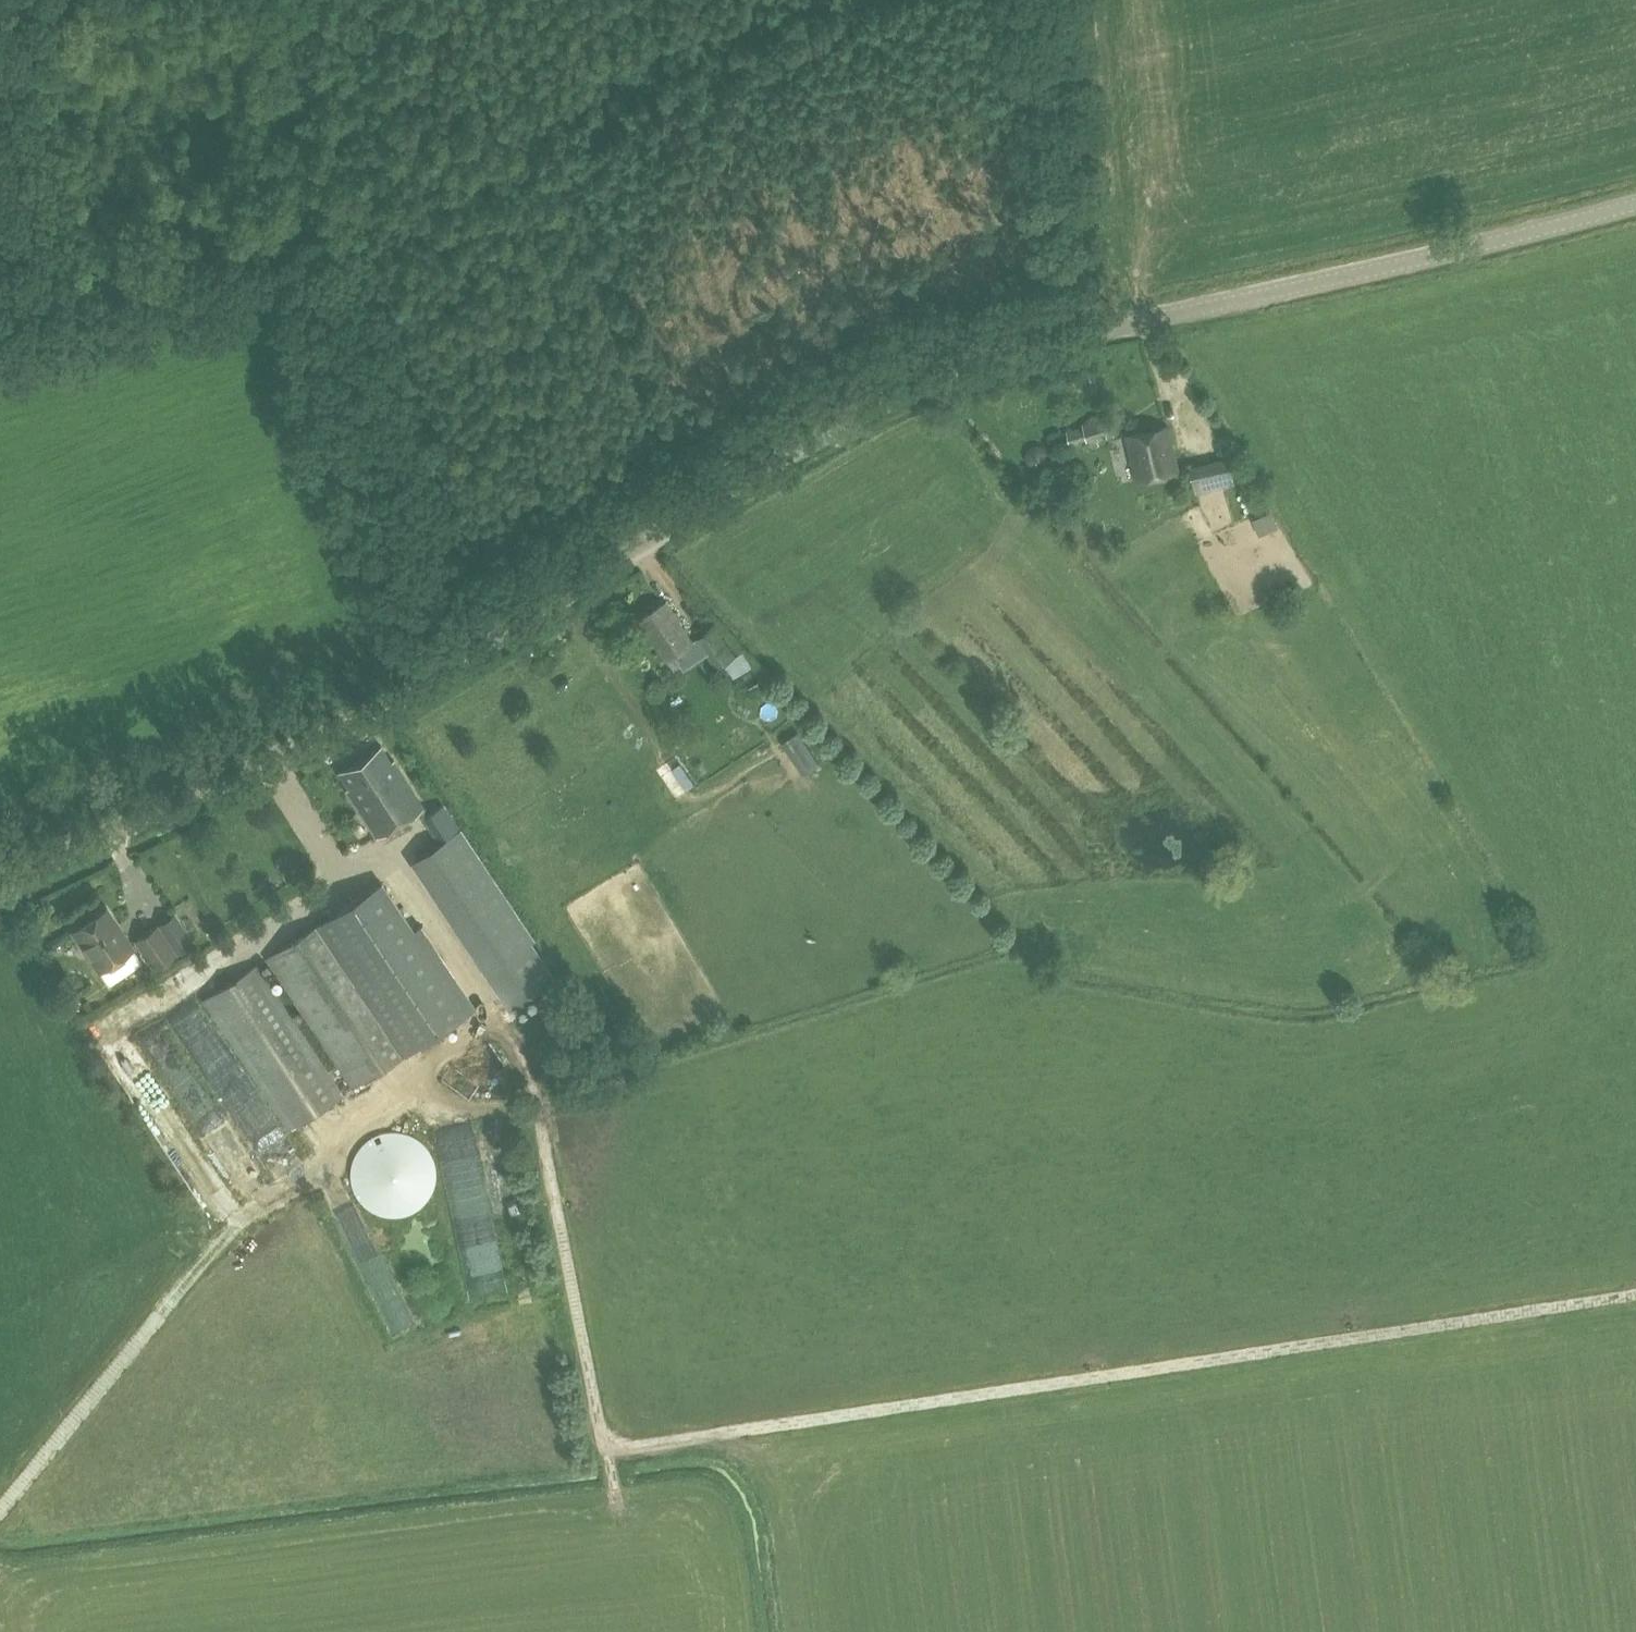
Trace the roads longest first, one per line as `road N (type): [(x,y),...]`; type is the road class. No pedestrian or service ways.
road 1 (tertiary): [(0,883),(342,722),(780,458),(934,379),(1635,202)]

